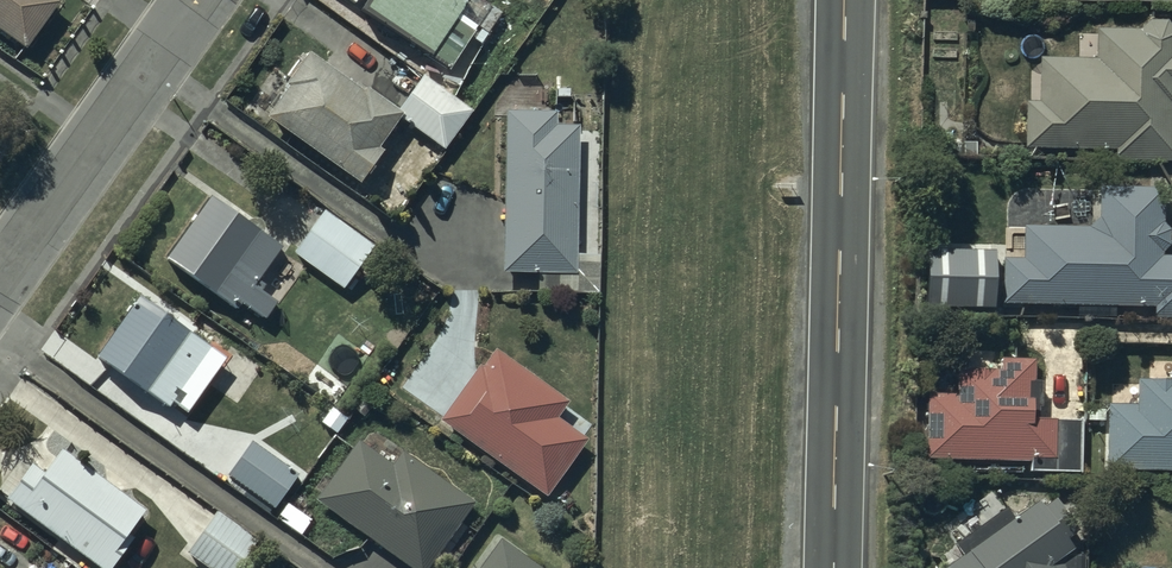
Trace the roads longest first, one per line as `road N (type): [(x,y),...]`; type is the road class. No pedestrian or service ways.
road 1 (trunk): [(832,567),(846,0)]
road 2 (residential): [(0,277),(197,0)]

